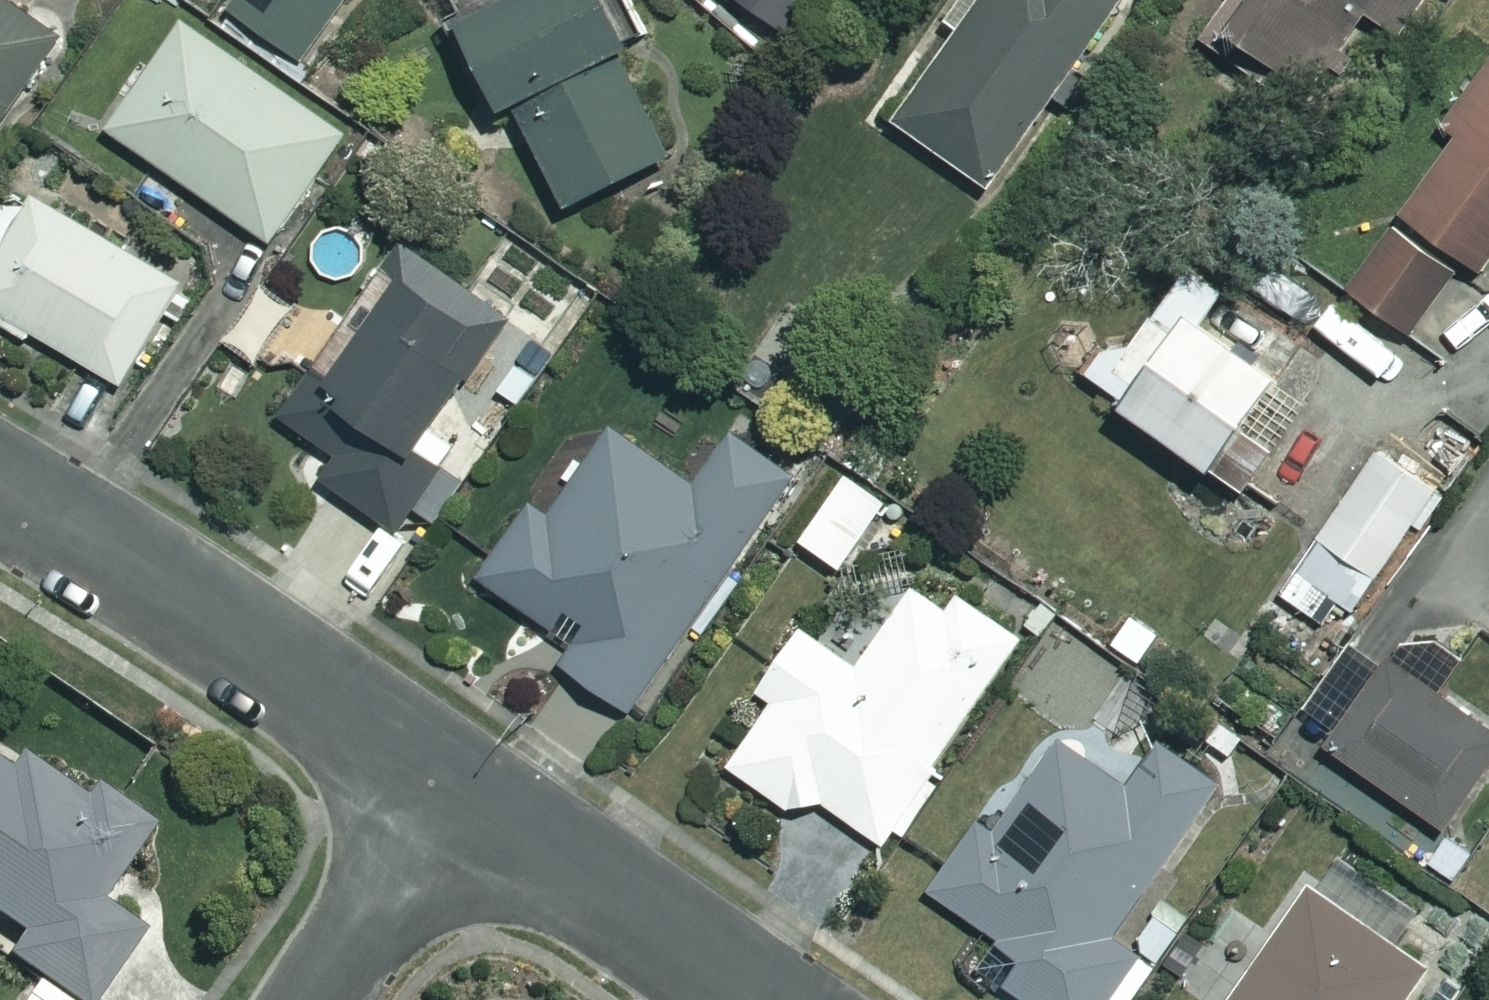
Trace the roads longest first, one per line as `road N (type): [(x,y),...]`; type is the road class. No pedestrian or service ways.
road 1 (residential): [(0,491),(205,618),(455,791)]
road 2 (residential): [(455,791),(758,999)]
road 3 (residential): [(314,999),(455,791)]

